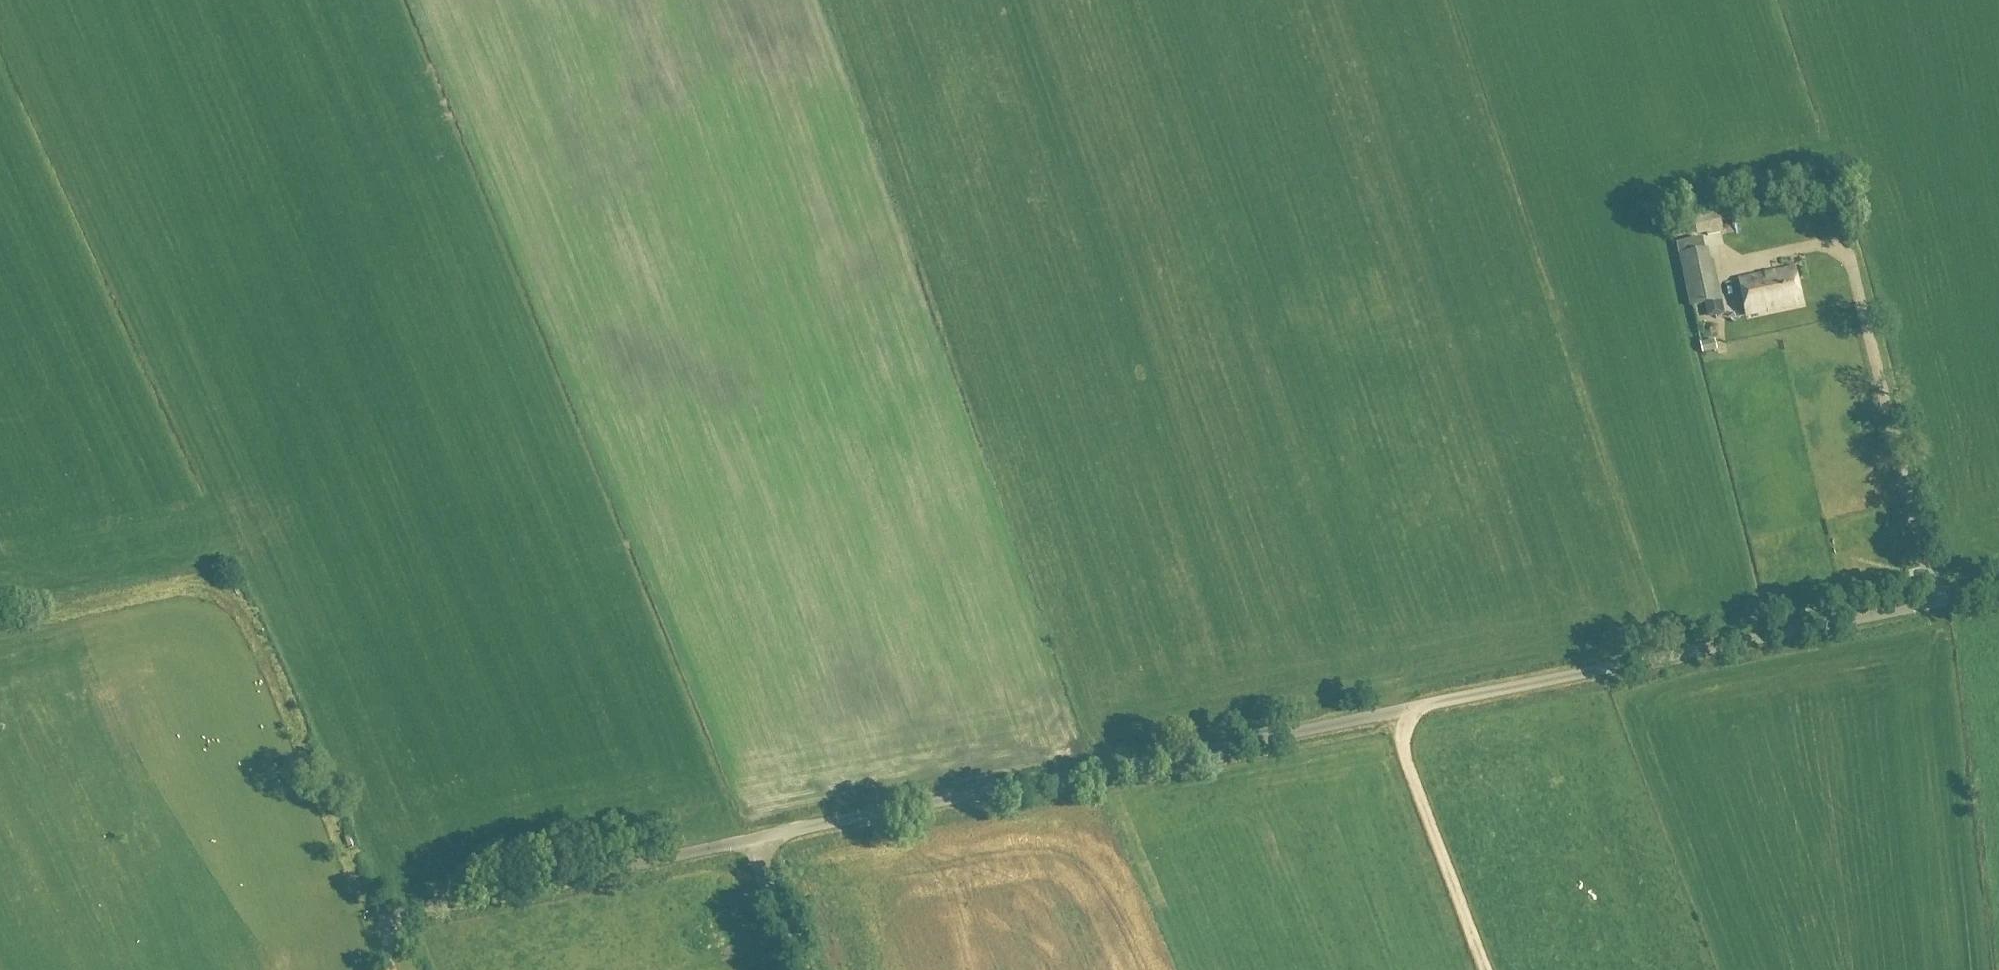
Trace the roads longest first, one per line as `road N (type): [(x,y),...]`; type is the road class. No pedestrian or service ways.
road 1 (unclassified): [(420,910),(1998,588)]
road 2 (track): [(384,919),(245,602),(191,587),(0,628)]

